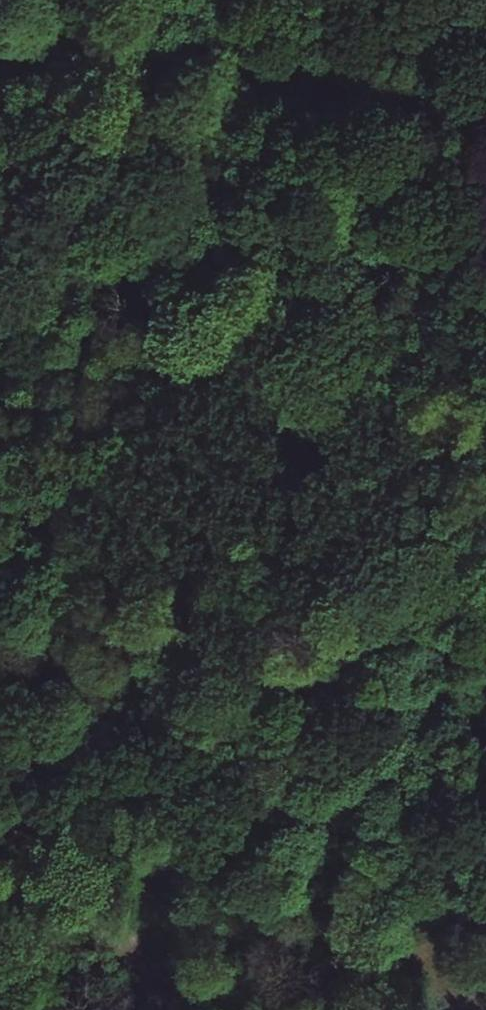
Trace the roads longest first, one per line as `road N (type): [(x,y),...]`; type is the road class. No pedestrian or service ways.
road 1 (track): [(0,80),(485,709)]
road 2 (track): [(0,27),(485,98)]
road 3 (track): [(485,724),(157,957)]
road 4 (track): [(0,767),(197,1009)]

